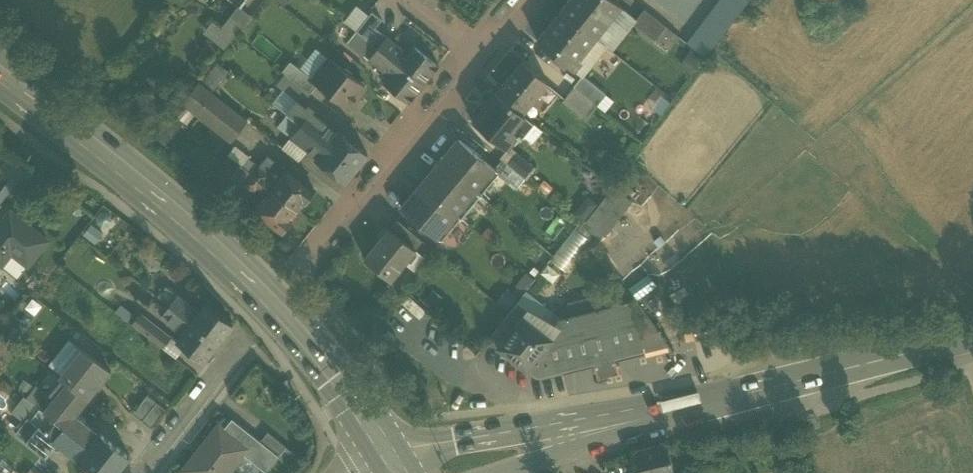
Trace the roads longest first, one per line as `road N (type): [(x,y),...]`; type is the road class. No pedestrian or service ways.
road 1 (primary): [(0,79),(193,229),(285,314),(400,472)]
road 2 (secondary): [(430,472),(972,337)]
road 3 (residential): [(304,271),(480,52)]
road 4 (residential): [(142,472),(248,340)]

